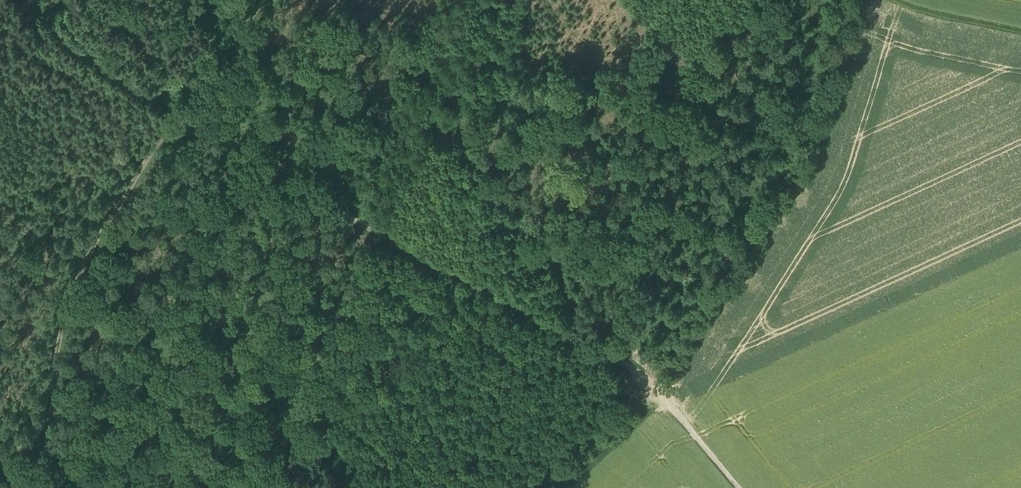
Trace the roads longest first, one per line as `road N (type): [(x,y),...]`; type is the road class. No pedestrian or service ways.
road 1 (track): [(178,113),(369,227),(644,372),(664,399)]
road 2 (track): [(0,460),(50,412),(92,240),(260,0)]
road 3 (track): [(1020,28),(905,0)]

